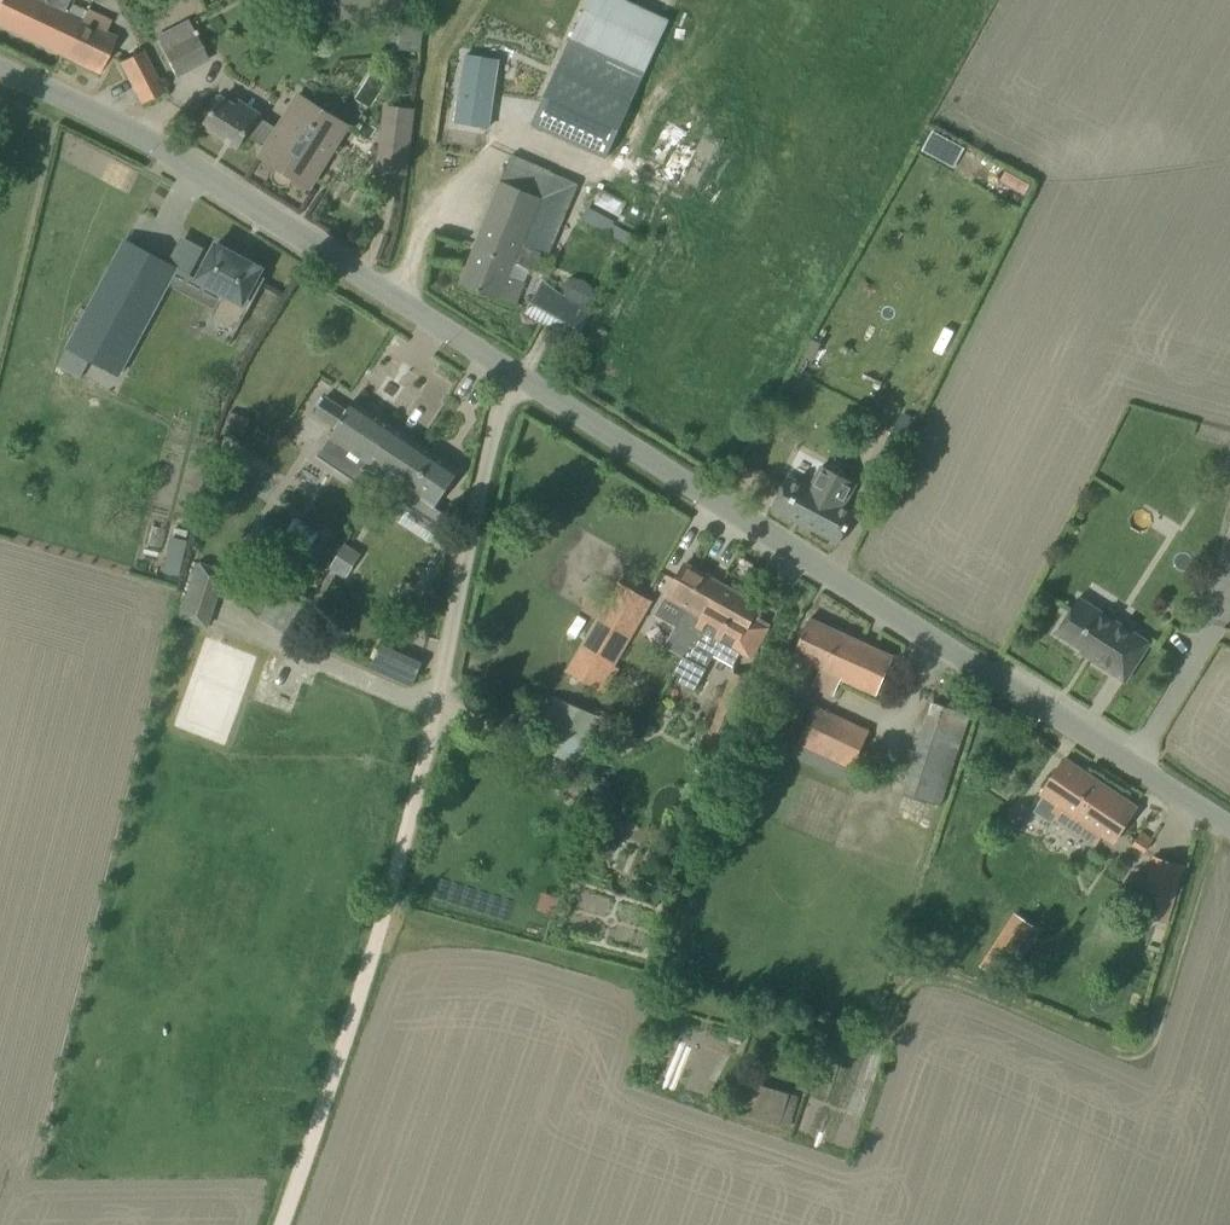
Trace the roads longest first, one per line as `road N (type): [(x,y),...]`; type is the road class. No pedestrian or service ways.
road 1 (unclassified): [(1229,826),(301,235),(162,150),(0,69)]
road 2 (track): [(279,1224),(392,897),(493,423),(512,371)]

